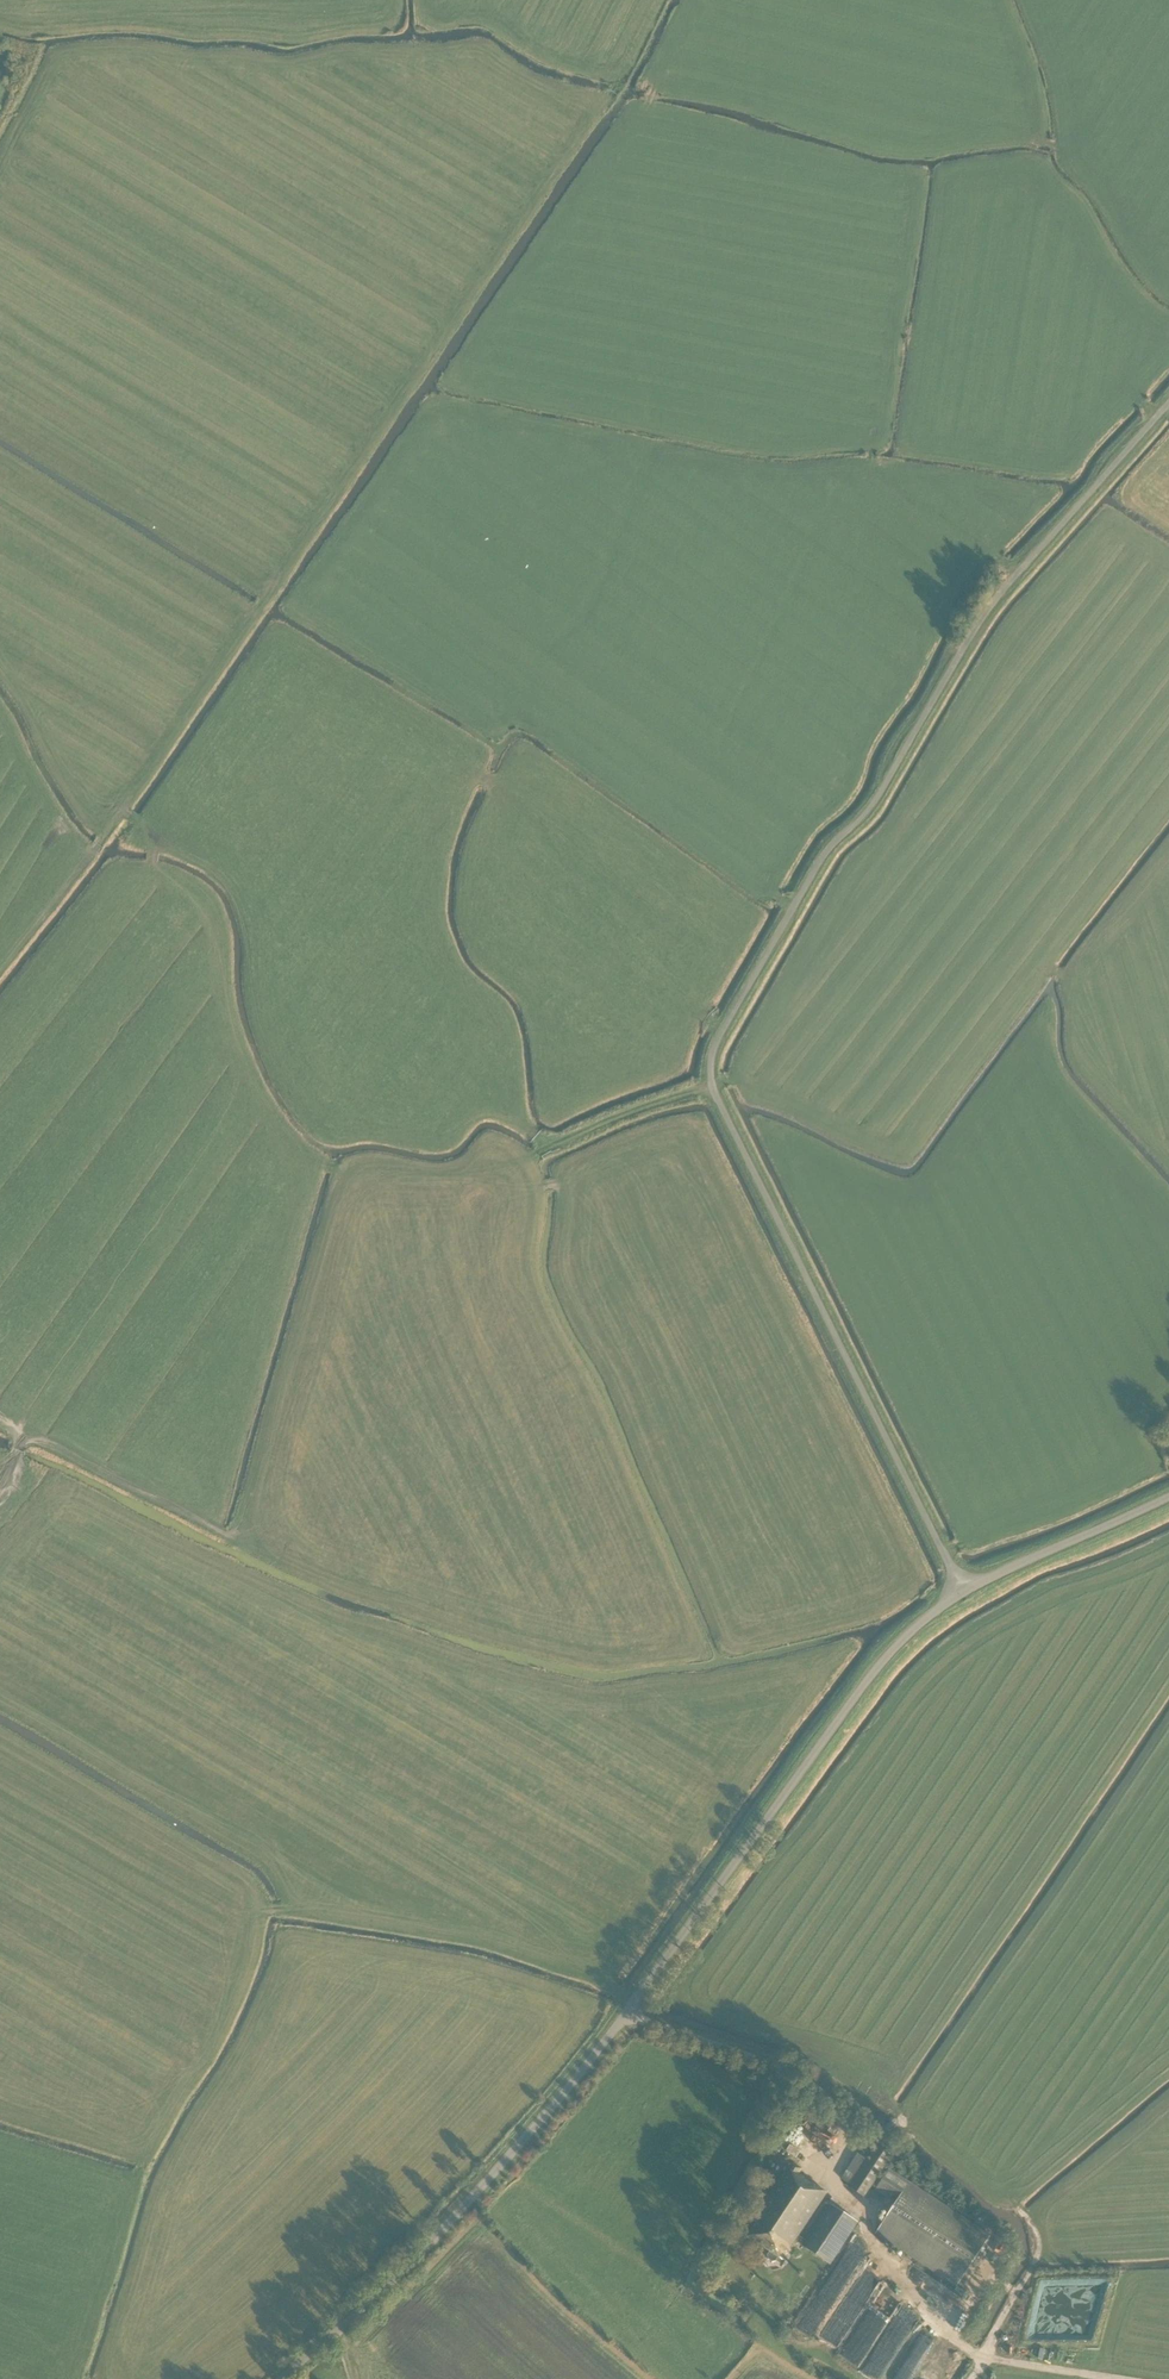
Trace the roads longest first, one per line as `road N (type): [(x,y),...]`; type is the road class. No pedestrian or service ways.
road 1 (unclassified): [(964,1593),(721,1107),(712,1061),(826,852),(869,810),(967,642),(1168,403)]
road 2 (unclassified): [(281,2378),(413,2261),(552,2107),(864,1685),(904,1638),(964,1593)]
road 3 (track): [(990,2257),(948,2336),(983,2358),(1117,2378)]
road 4 (unclassified): [(964,1593),(1168,1497)]
road 5 (track): [(970,2378),(1037,2256),(1036,2230),(1017,2208)]

